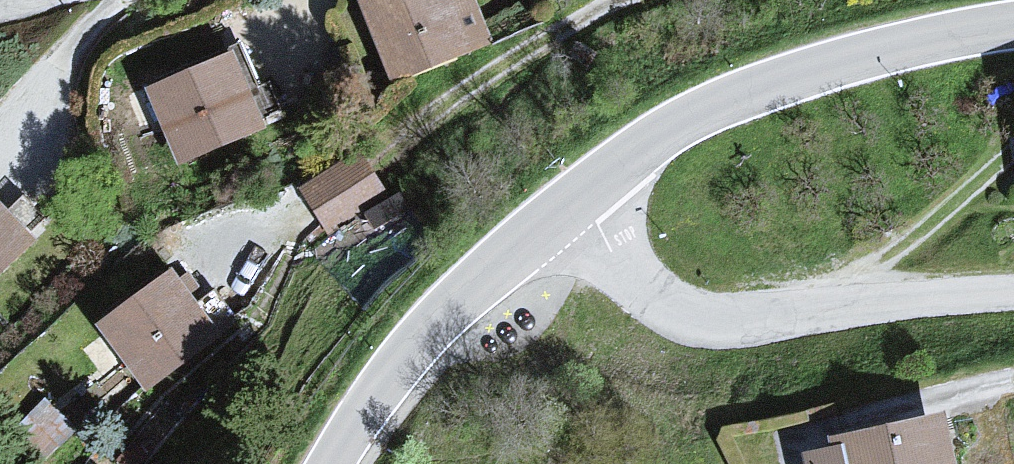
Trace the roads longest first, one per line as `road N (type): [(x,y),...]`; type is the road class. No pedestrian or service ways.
road 1 (residential): [(573,199),(667,306),(711,321),(1013,291)]
road 2 (tertiary): [(1013,24),(758,87),(655,136),(573,199)]
road 3 (tertiary): [(573,199),(443,315),(333,463)]
road 4 (track): [(627,0),(452,96),(374,162)]

